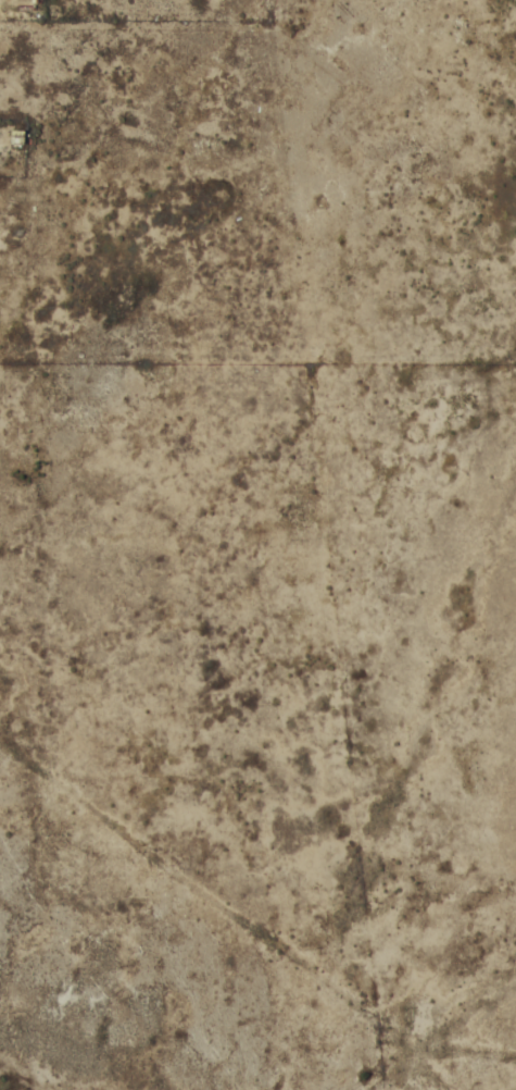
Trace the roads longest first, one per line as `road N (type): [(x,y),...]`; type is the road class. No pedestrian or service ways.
road 1 (residential): [(348,1089),(0,451)]

